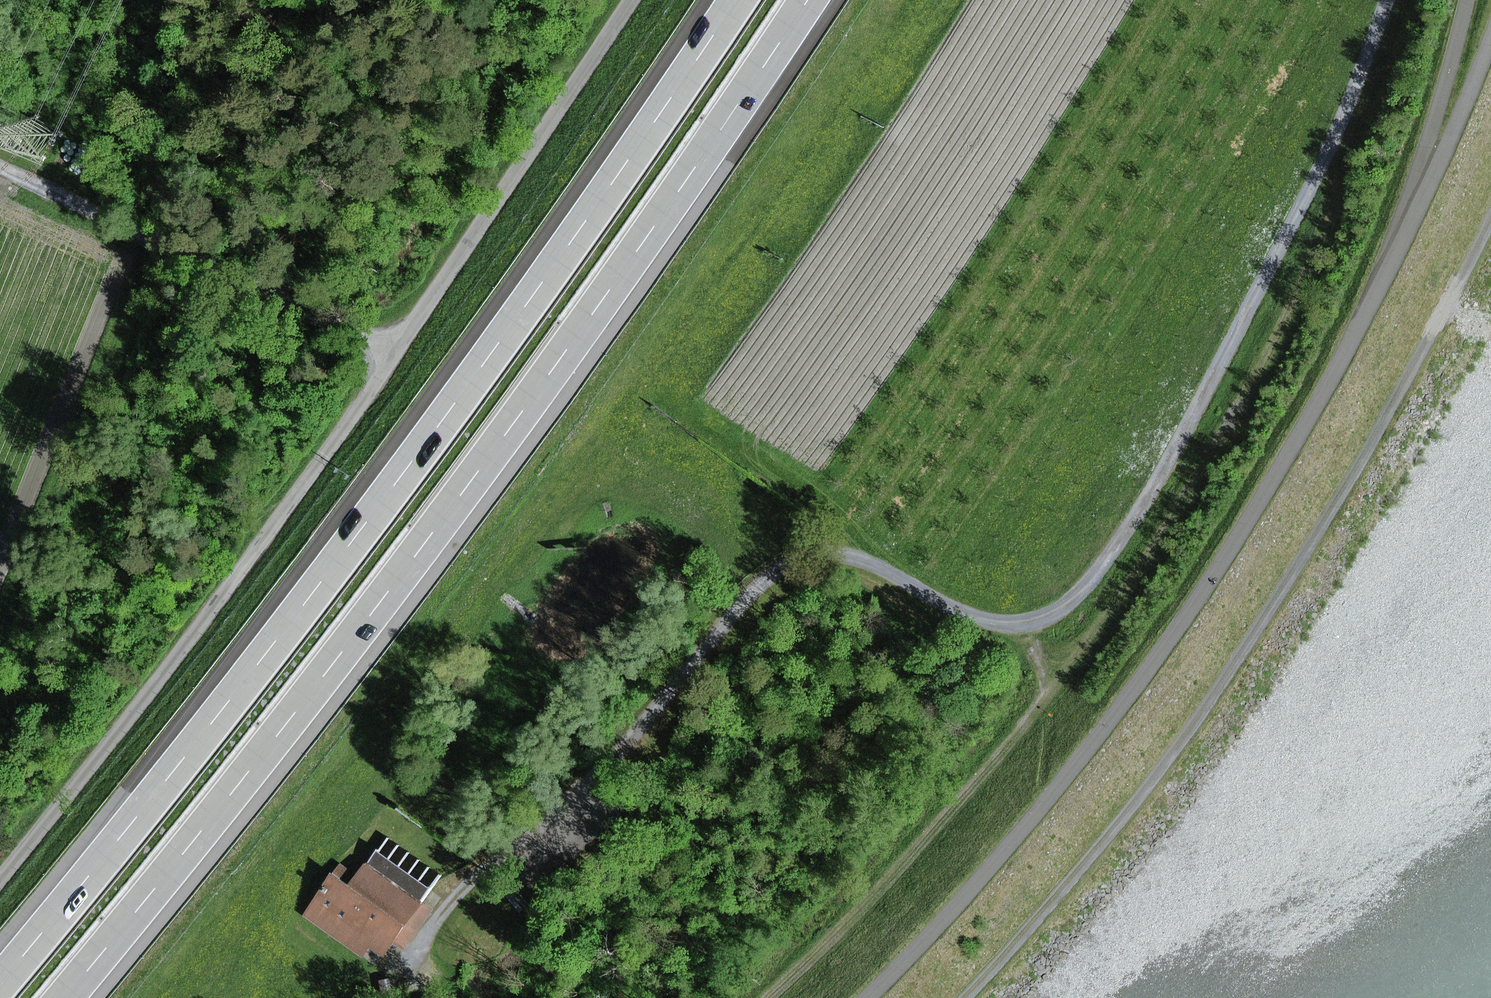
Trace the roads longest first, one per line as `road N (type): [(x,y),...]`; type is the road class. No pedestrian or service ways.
road 1 (track): [(429,936),(781,570),(831,555),(867,561),(971,618),(1013,629),(1071,603),(1227,343),(1358,90),(1388,0)]
road 2 (motorway): [(62,997),(248,775),(816,0)]
road 3 (motorway): [(736,0),(482,366),(186,757),(0,978)]
road 4 (track): [(0,874),(282,522),(625,0)]
road 5 (track): [(962,997),(1197,718),(1328,514),(1490,220)]
road 6 (track): [(1405,236),(1265,494),(1190,611),(1016,838),(865,997)]
road 7 (track): [(1013,629),(1040,662),(1037,697),(982,770),(767,997)]
road 8 (track): [(0,171),(397,349)]
road 9 (track): [(1405,236),(1465,0)]
road 10 (track): [(1490,37),(1405,236)]

